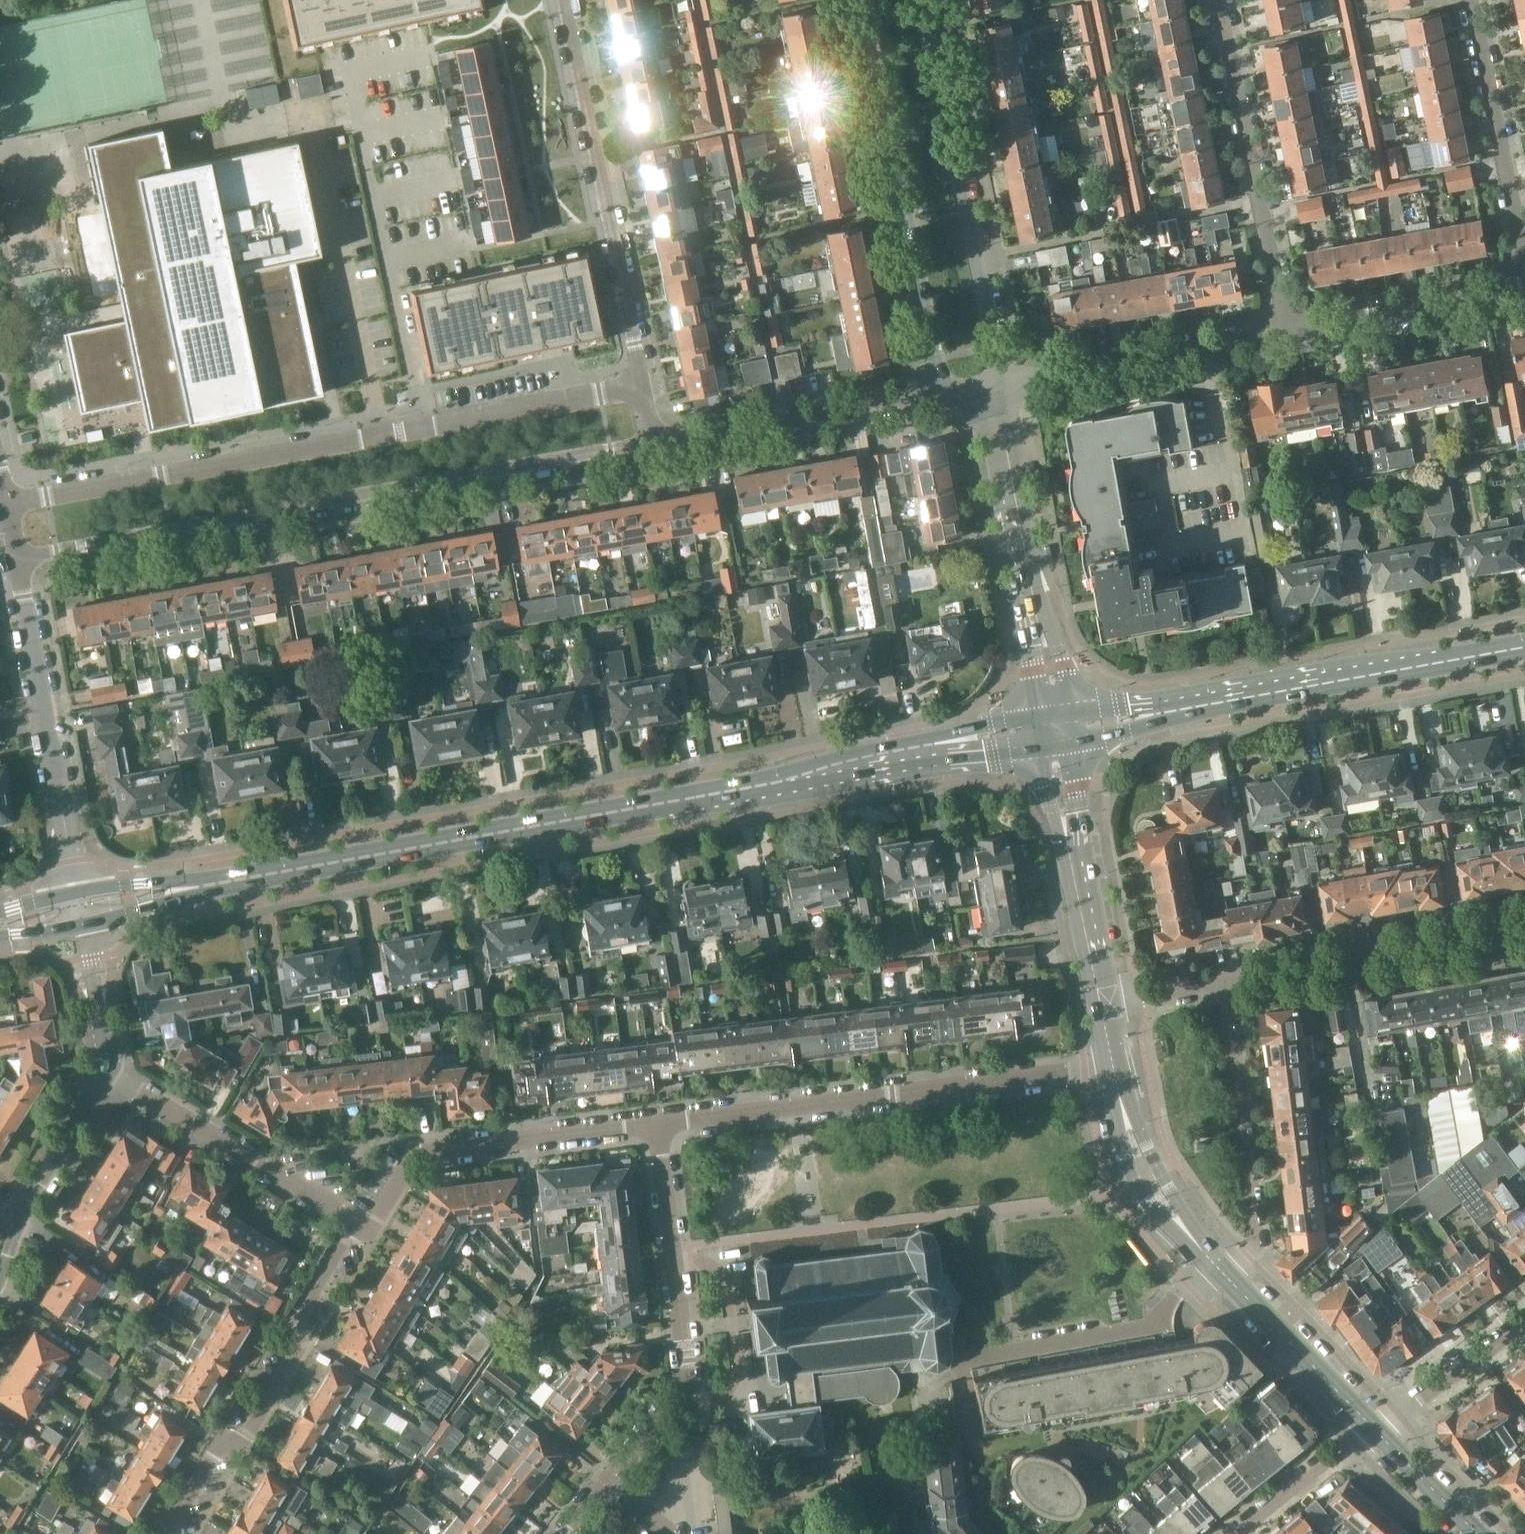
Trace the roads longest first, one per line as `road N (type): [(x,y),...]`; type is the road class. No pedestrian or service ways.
road 1 (primary): [(201,887),(1059,732)]
road 2 (unclassified): [(20,561),(653,443)]
road 3 (unclassified): [(10,503),(642,385)]
road 4 (primary): [(1059,732),(1524,647)]
road 5 (unclassified): [(1116,1064),(658,1125)]
road 6 (residential): [(565,1533),(686,1380),(658,1125)]
road 7 (tertiary): [(997,402),(996,336),(924,0)]
road 8 (tertiary): [(861,0),(942,389)]
road 9 (unclassified): [(642,385),(562,0)]
road 10 (residential): [(172,1533),(357,1222)]
road 11 (residential): [(1287,333),(1218,0)]
road 12 (unclassified): [(75,894),(20,561)]
road 13 (tertiary): [(1059,732),(997,402)]
road 14 (residential): [(1229,984),(1259,1220),(1251,1260),(1232,1282)]
road 15 (residential): [(1229,984),(1524,929)]
road 16 (residential): [(997,402),(1147,358),(1287,333)]
road 17 (unclassified): [(653,443),(942,389)]
road 18 (residential): [(357,1222),(105,1072)]
road 19 (secondary): [(1104,1009),(1059,732)]
road 20 (residential): [(1524,256),(1472,0)]
road 21 (secondary): [(1116,1064),(1126,1161),(1138,1188),(1201,1262),(1232,1282)]
road 22 (secondary): [(1232,1282),(1162,1175),(1116,1064)]
road 23 (residential): [(658,1125),(417,1151)]
road 24 (residential): [(1287,333),(1524,291)]
road 25 (tertiary): [(0,1274),(30,1195),(105,1072)]
road 26 (secondary): [(1368,1431),(1232,1282)]
road 27 (residential): [(1368,1431),(1524,1314)]
road 28 (residential): [(1242,1533),(1368,1431)]
road 29 (secondary): [(1475,1533),(1368,1431)]
road 30 (tertiary): [(105,1072),(84,927)]
road 31 (residential): [(1104,1009),(1229,984)]
road 32 (primary): [(201,887),(126,885),(75,894)]
road 33 (primary): [(84,927),(201,887)]

